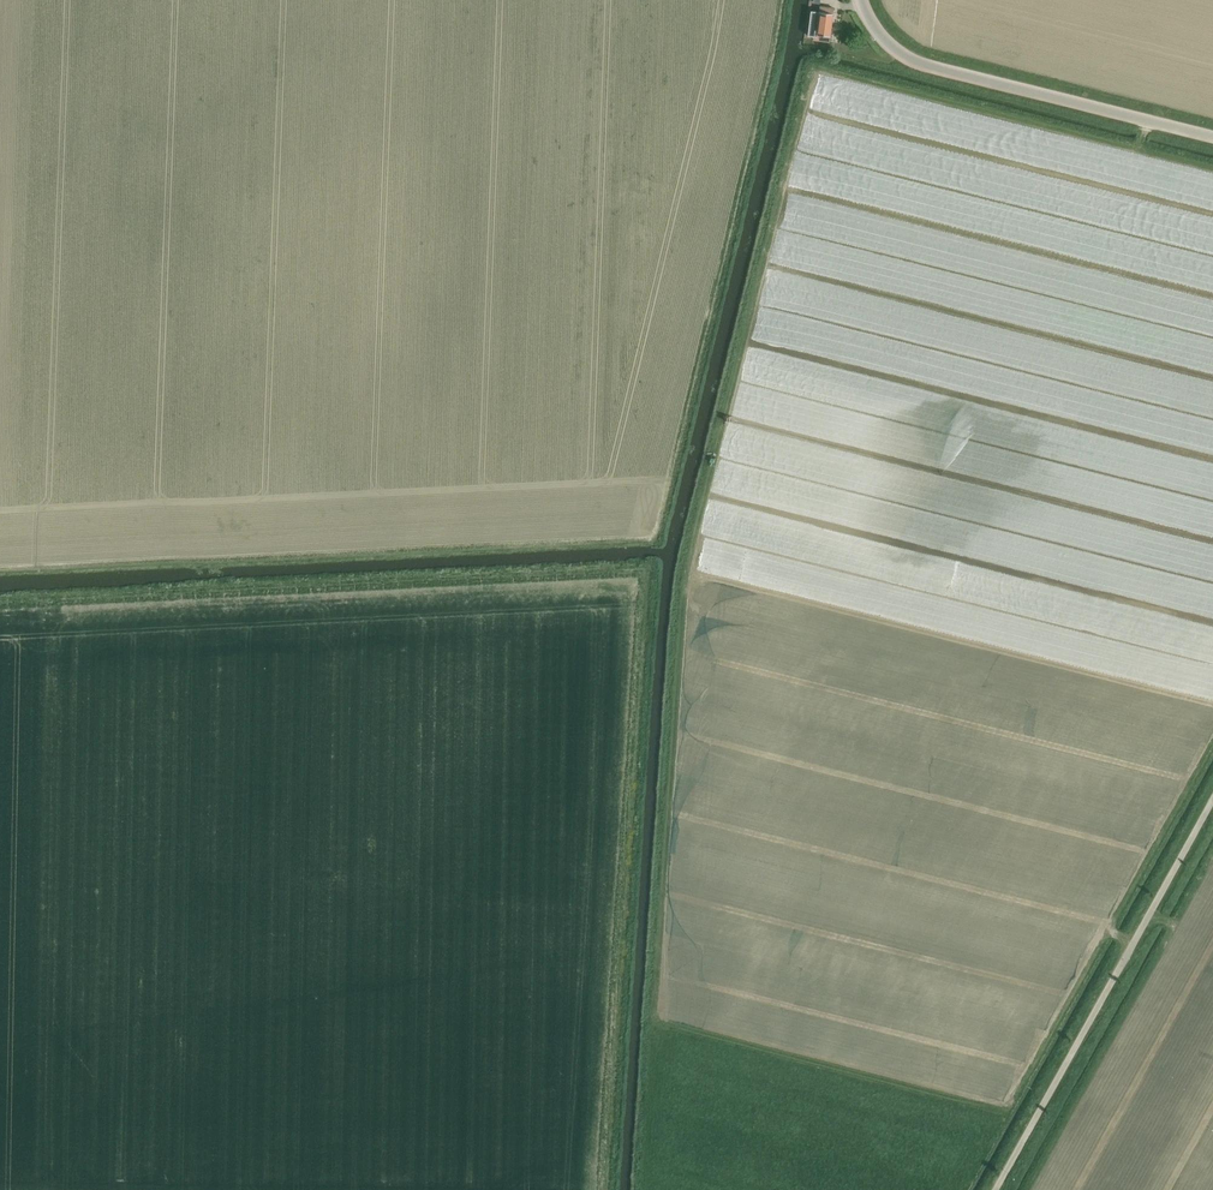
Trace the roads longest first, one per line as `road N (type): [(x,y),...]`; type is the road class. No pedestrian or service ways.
road 1 (track): [(996,1189),(1212,801)]
road 2 (unclassified): [(1212,137),(920,63),(887,41),(863,0)]

